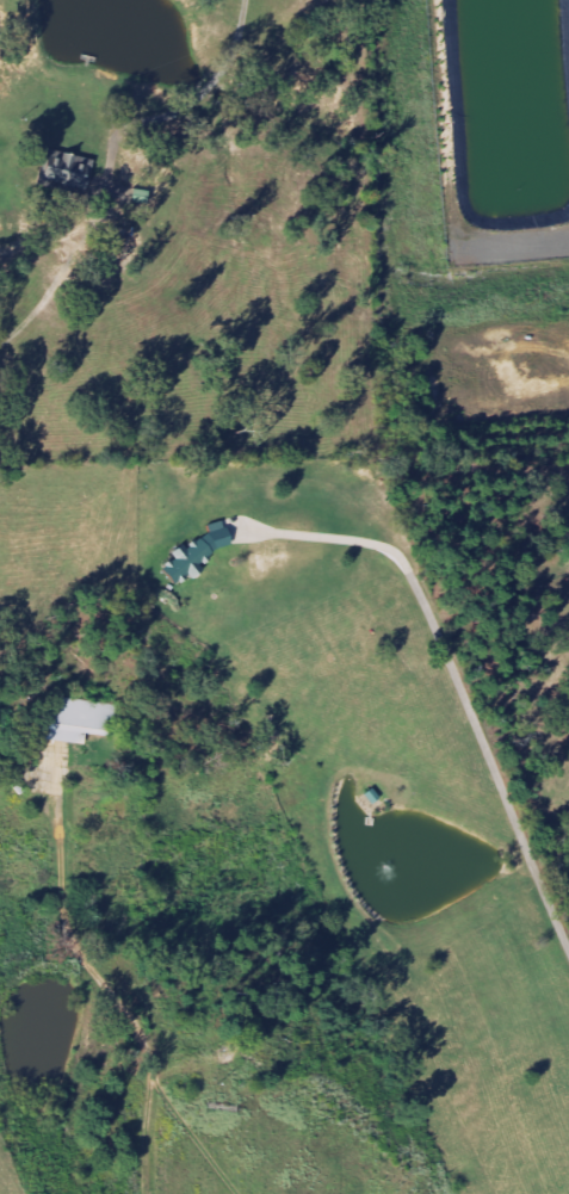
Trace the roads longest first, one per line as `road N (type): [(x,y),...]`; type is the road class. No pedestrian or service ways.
road 1 (residential): [(568,956),(416,583)]

